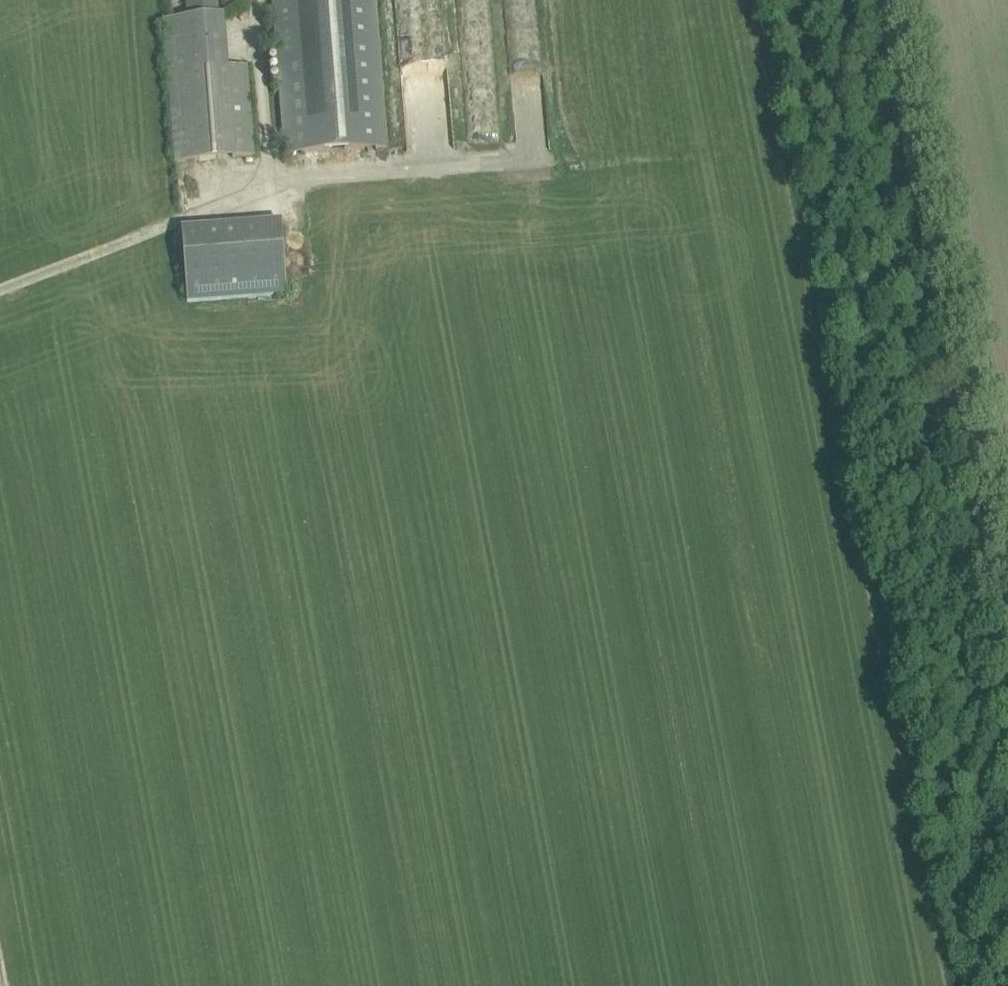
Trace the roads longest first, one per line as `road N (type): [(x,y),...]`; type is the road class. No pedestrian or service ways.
road 1 (track): [(1007,639),(885,0)]
road 2 (track): [(263,181),(253,194),(0,292)]

